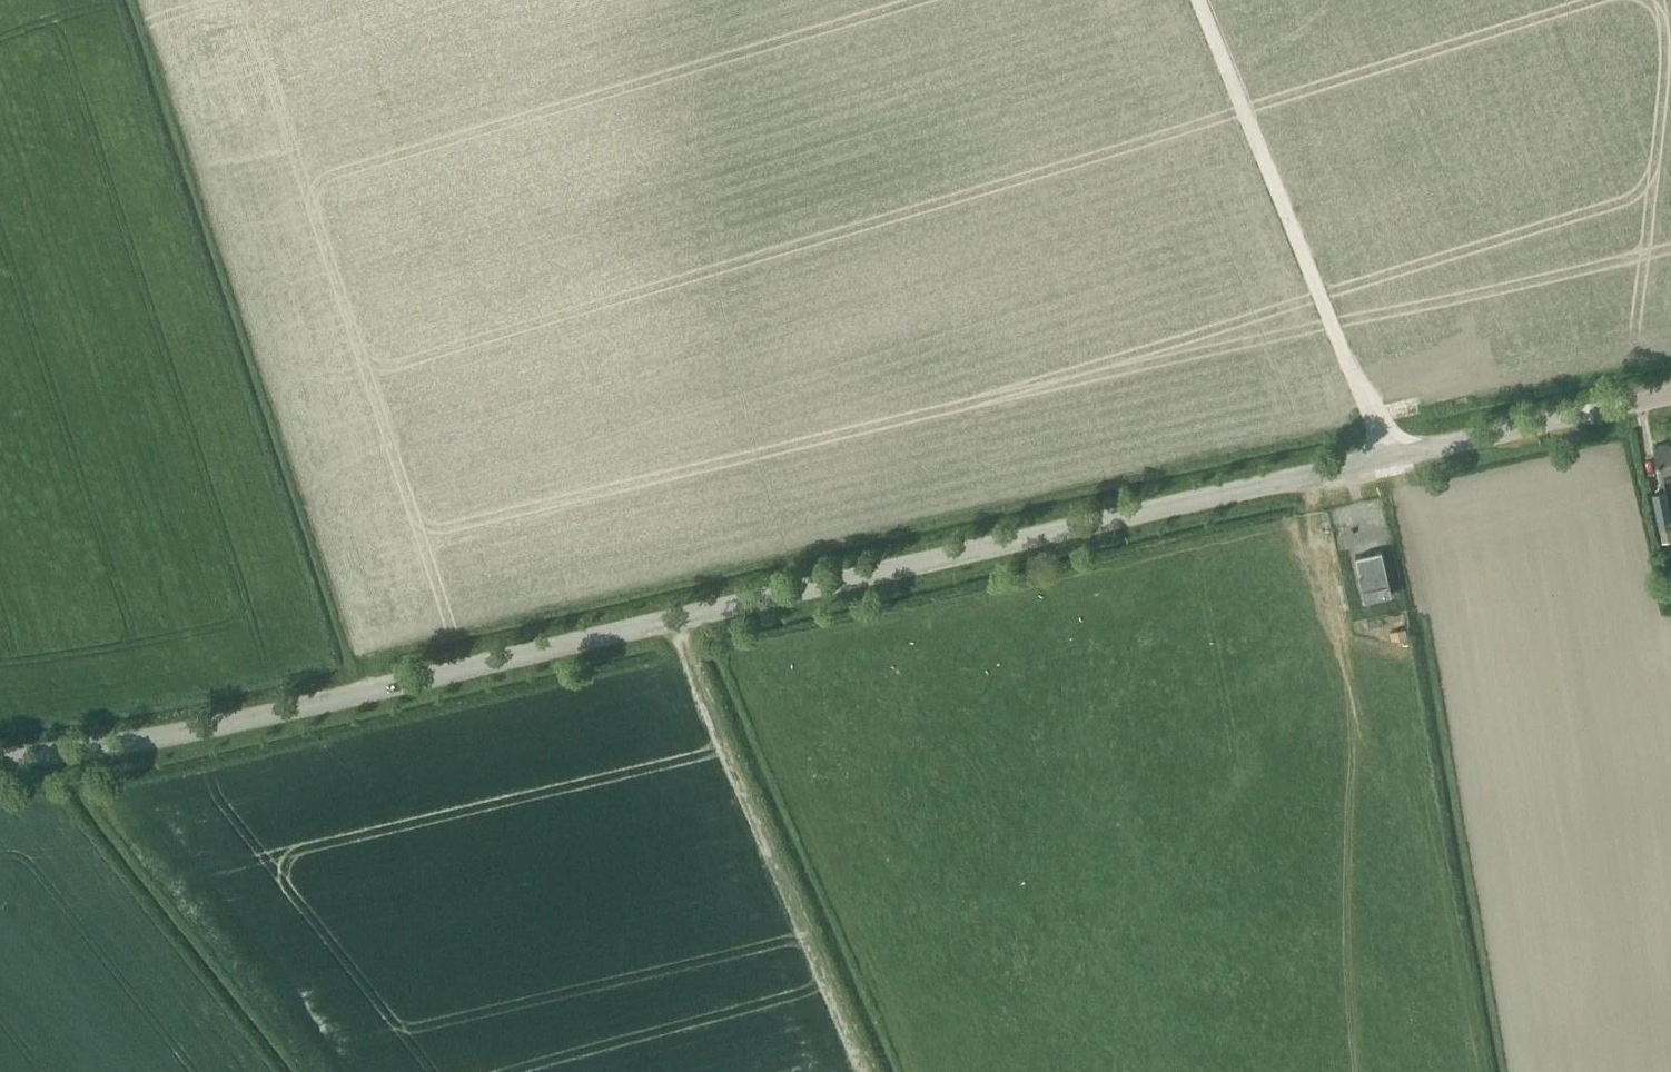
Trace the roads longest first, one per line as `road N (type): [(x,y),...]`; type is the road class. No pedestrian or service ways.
road 1 (unclassified): [(0,768),(284,715),(1670,394)]

